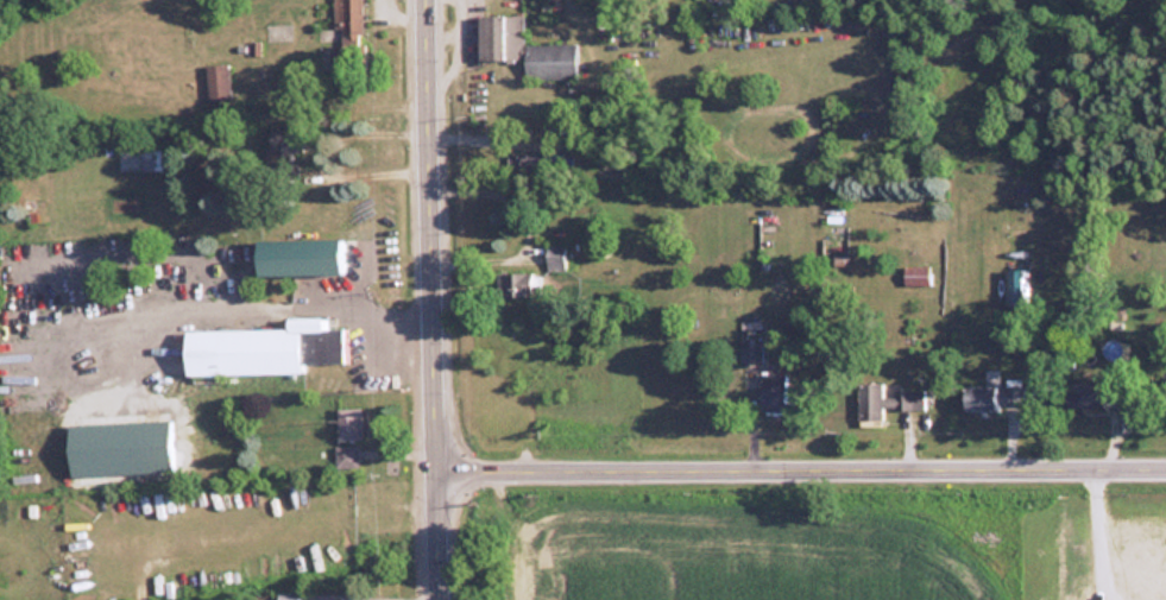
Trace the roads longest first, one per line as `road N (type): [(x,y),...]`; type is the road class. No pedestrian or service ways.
road 1 (tertiary): [(439,466),(1165,463)]
road 2 (primary): [(442,599),(431,0)]

